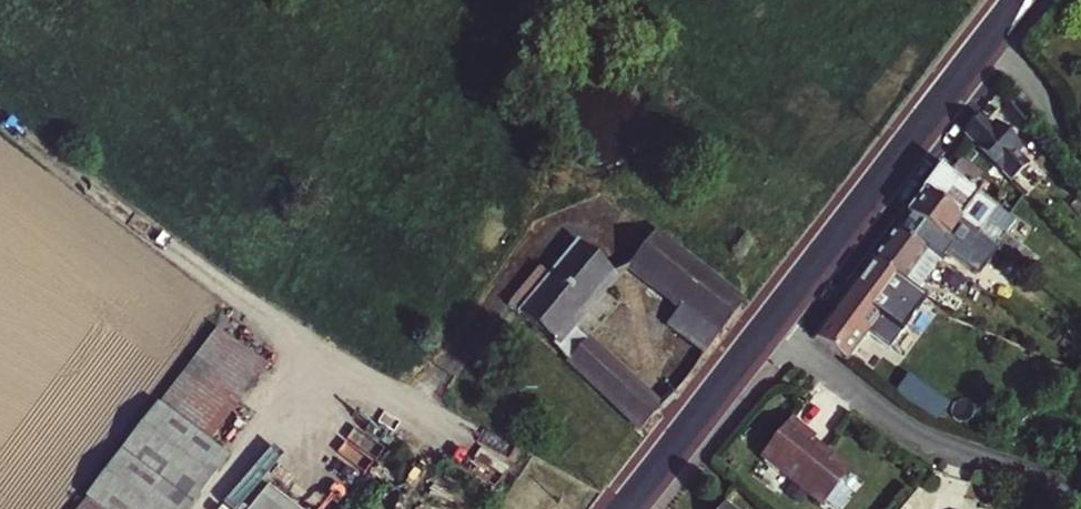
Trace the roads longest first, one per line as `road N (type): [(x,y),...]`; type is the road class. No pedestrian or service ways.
road 1 (secondary): [(767,326),(1018,0)]
road 2 (residential): [(767,326),(907,433),(1059,482),(1080,502)]
road 3 (secondary): [(622,508),(767,326)]

